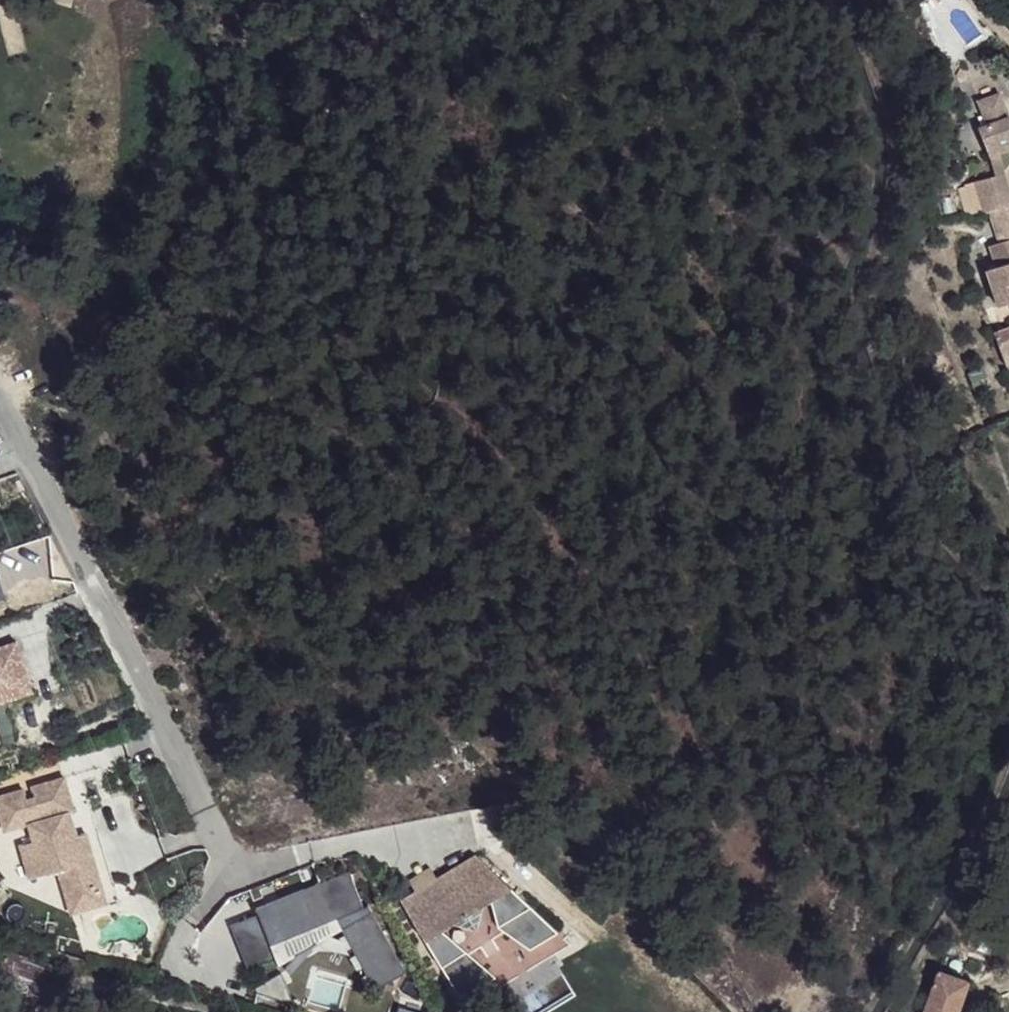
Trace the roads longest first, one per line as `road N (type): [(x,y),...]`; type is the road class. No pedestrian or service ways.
road 1 (residential): [(0,383),(231,854)]

